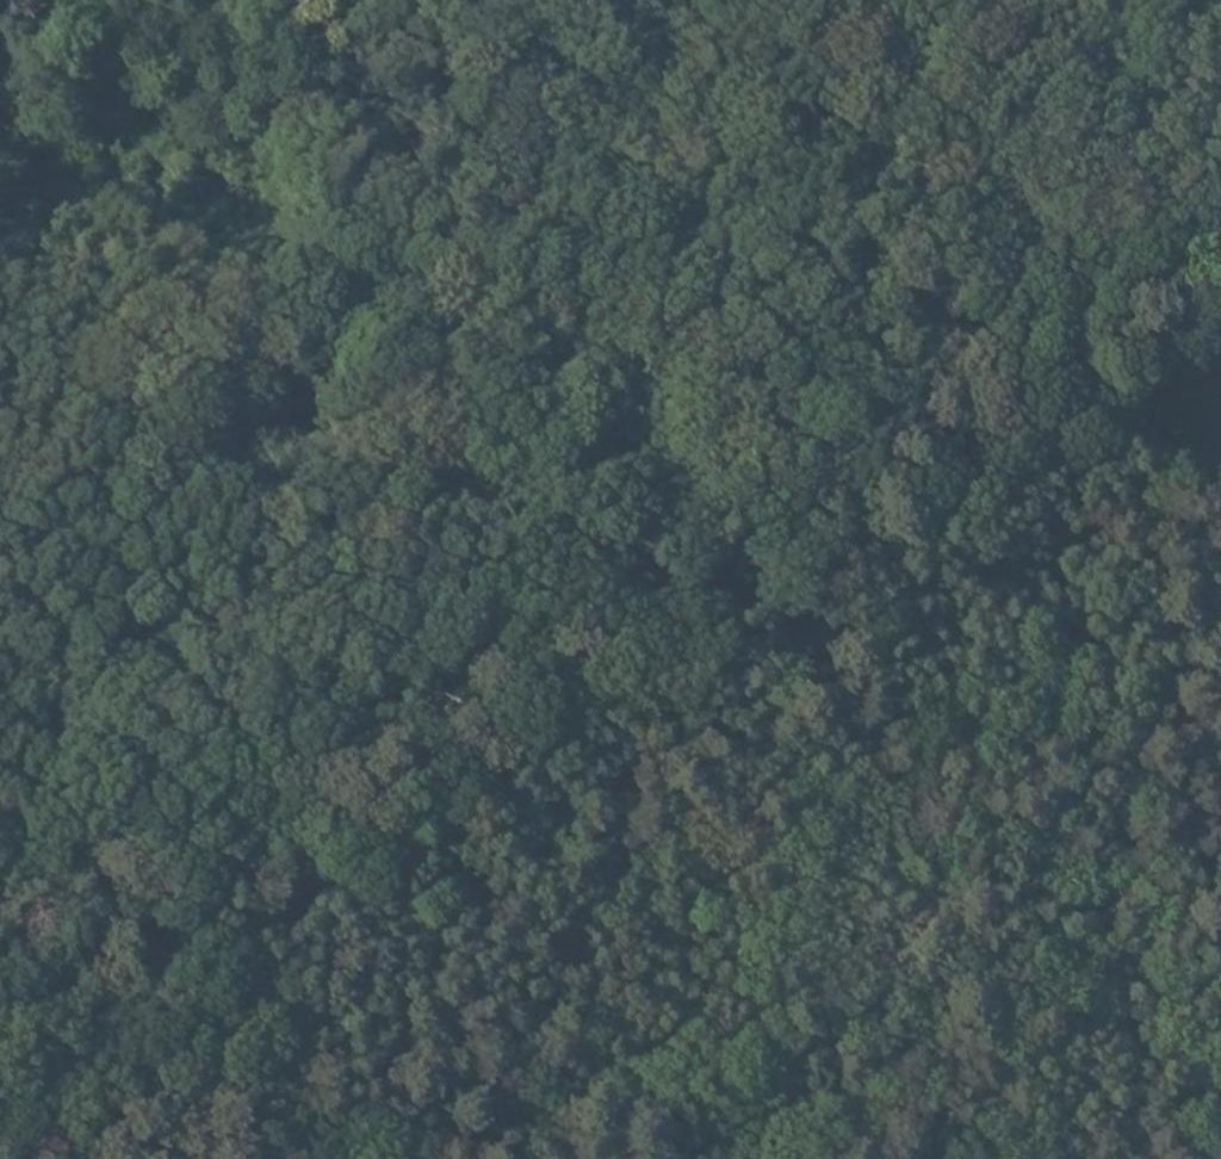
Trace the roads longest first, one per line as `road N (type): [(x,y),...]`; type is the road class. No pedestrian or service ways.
road 1 (track): [(0,1047),(246,919),(797,573),(1220,287)]

